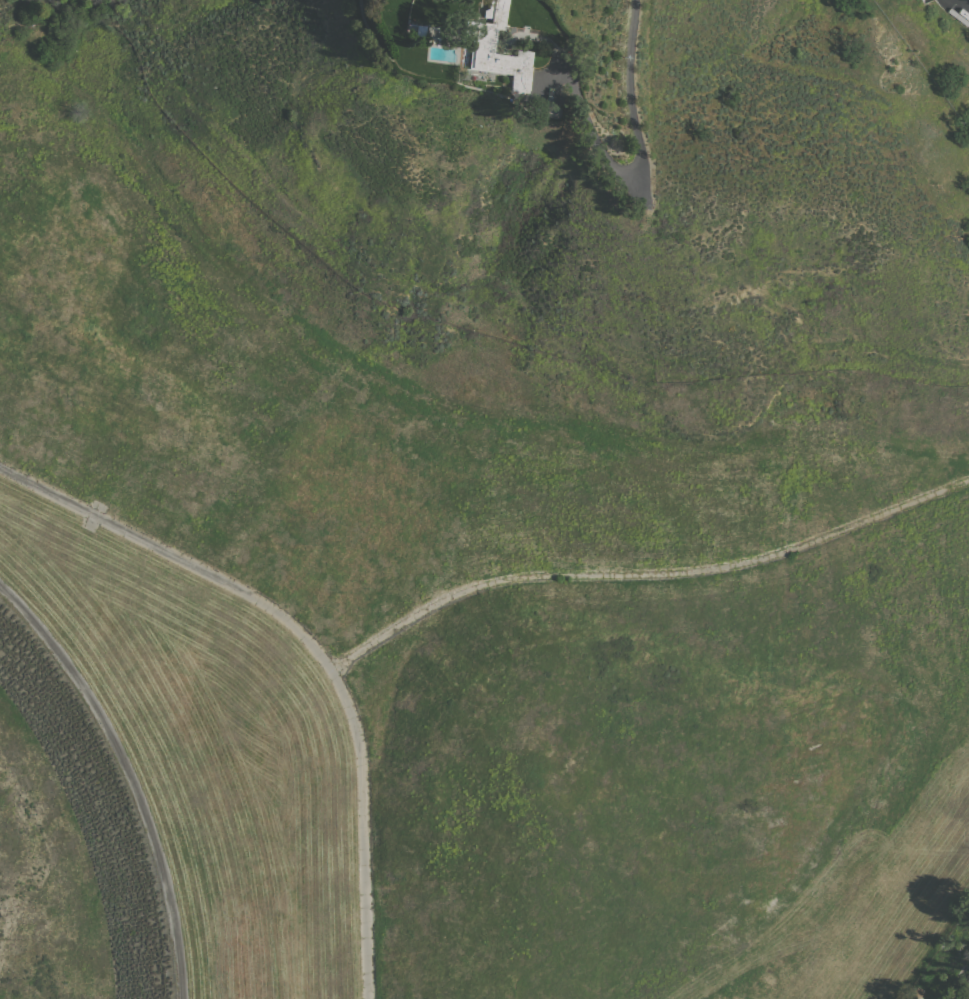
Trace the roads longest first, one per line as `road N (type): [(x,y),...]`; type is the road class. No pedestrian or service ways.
road 1 (track): [(330,669),(467,591),(513,579),(721,568),(968,480)]
road 2 (track): [(0,586),(99,712),(143,810),(172,904),(182,998)]
road 3 (track): [(0,469),(251,596),(330,669)]
road 4 (track): [(366,998),(361,759),(330,669)]

